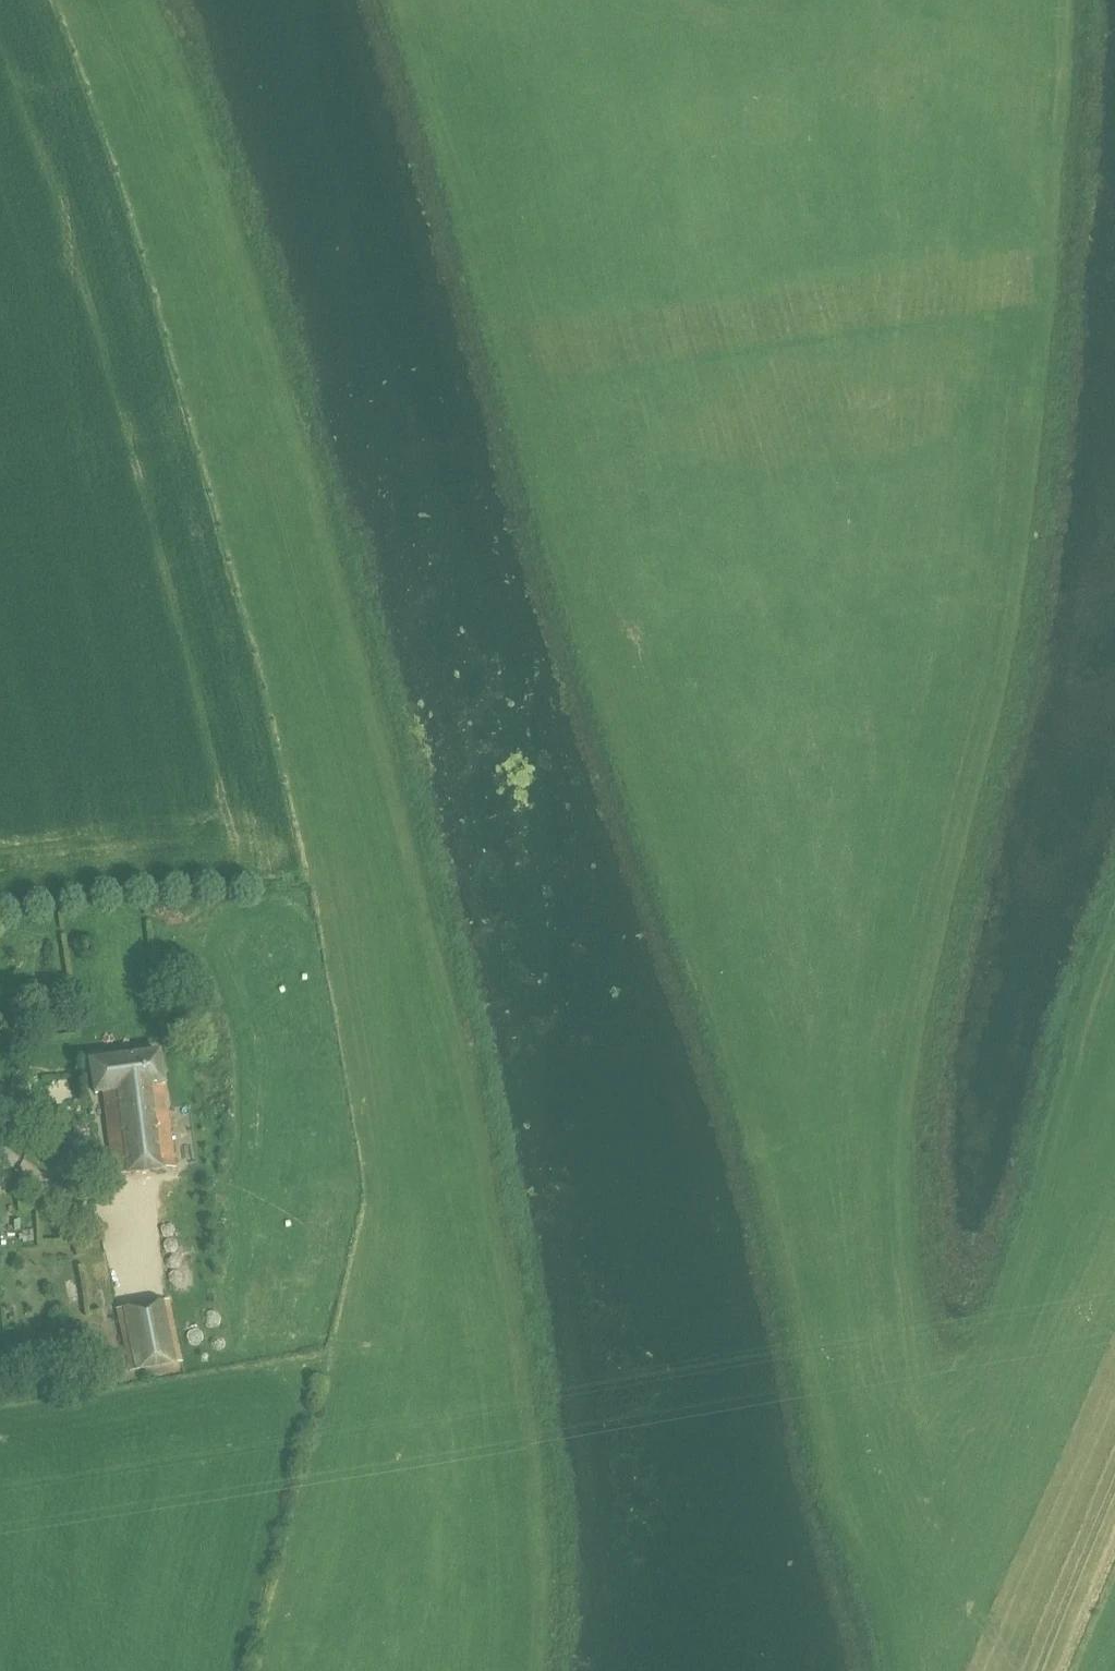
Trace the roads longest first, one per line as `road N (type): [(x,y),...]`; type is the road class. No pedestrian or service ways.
road 1 (track): [(1114,1495),(1041,1670)]

